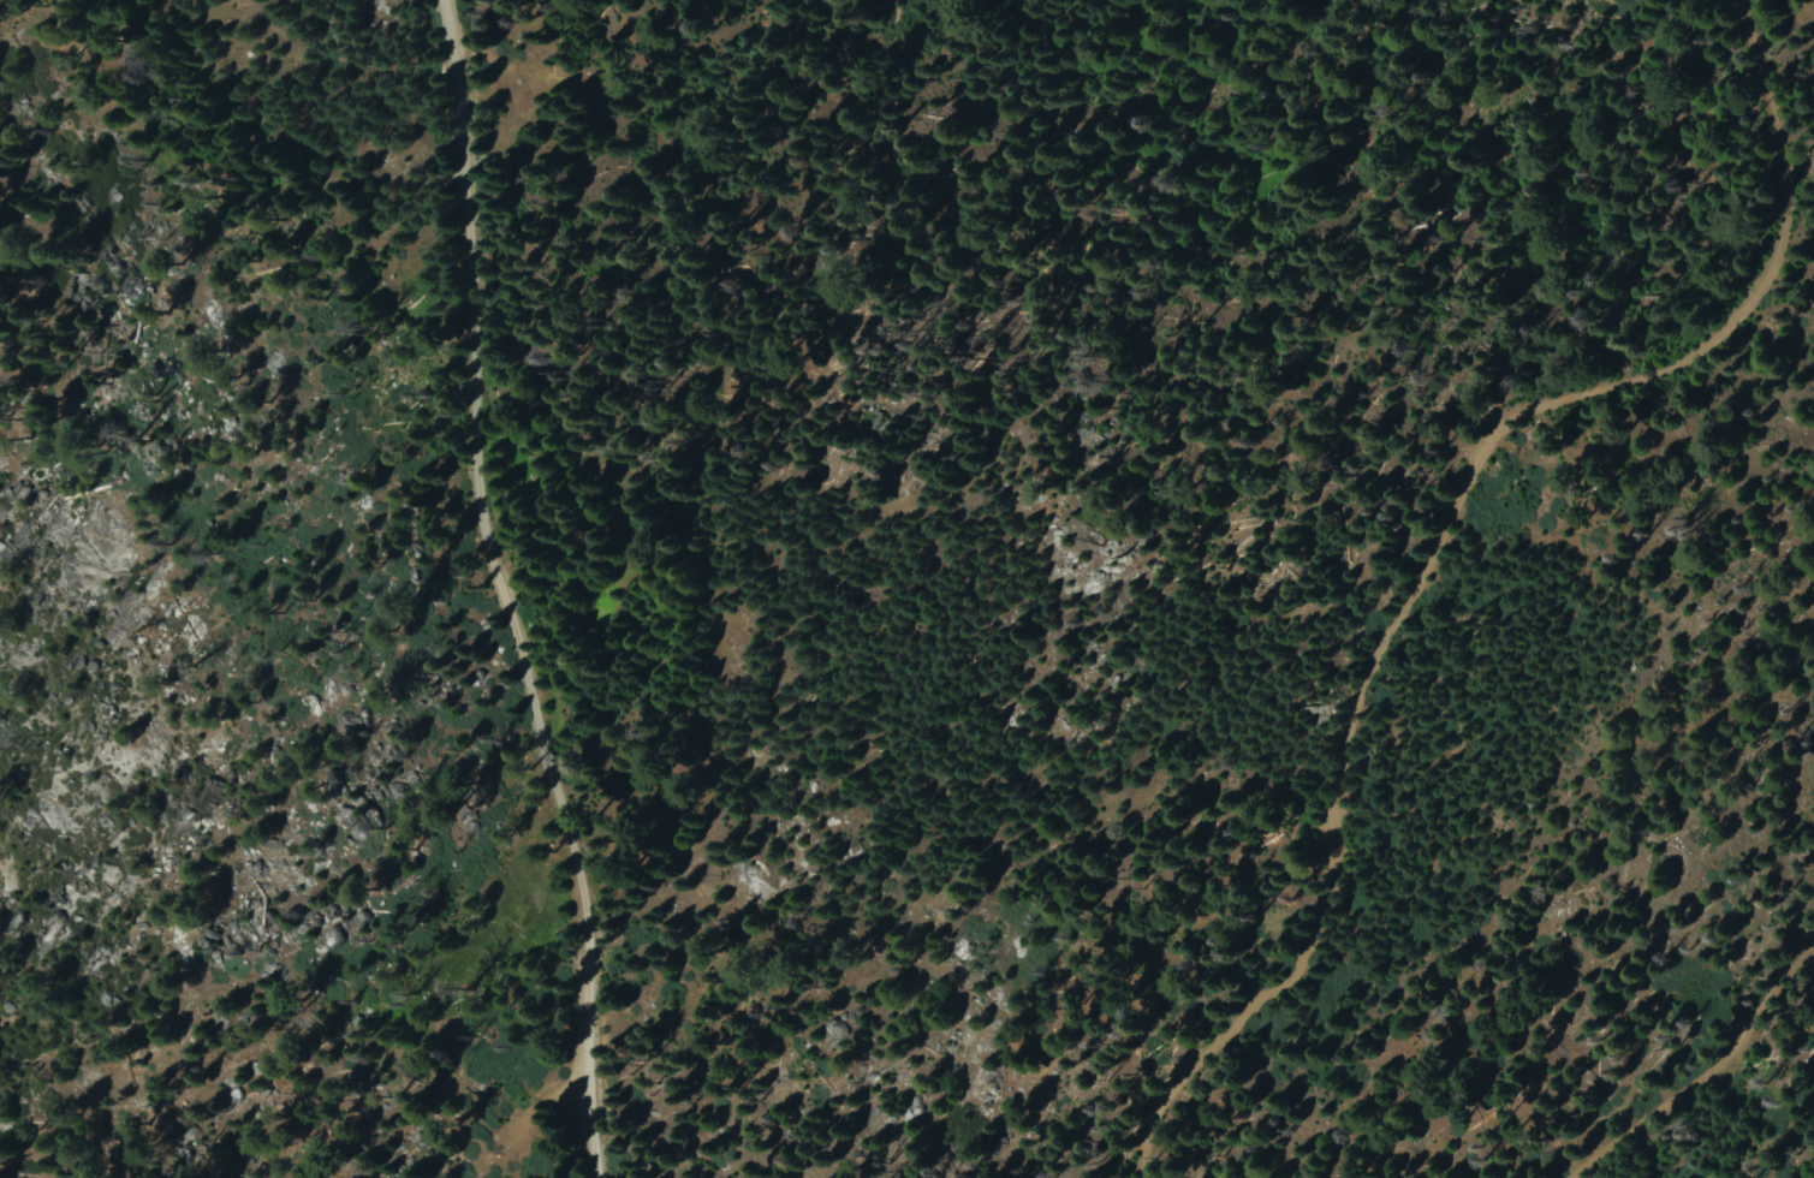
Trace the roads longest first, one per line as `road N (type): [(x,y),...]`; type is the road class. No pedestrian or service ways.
road 1 (residential): [(445,0),(477,457),(496,584),(584,910),(584,1070),(595,1177)]

